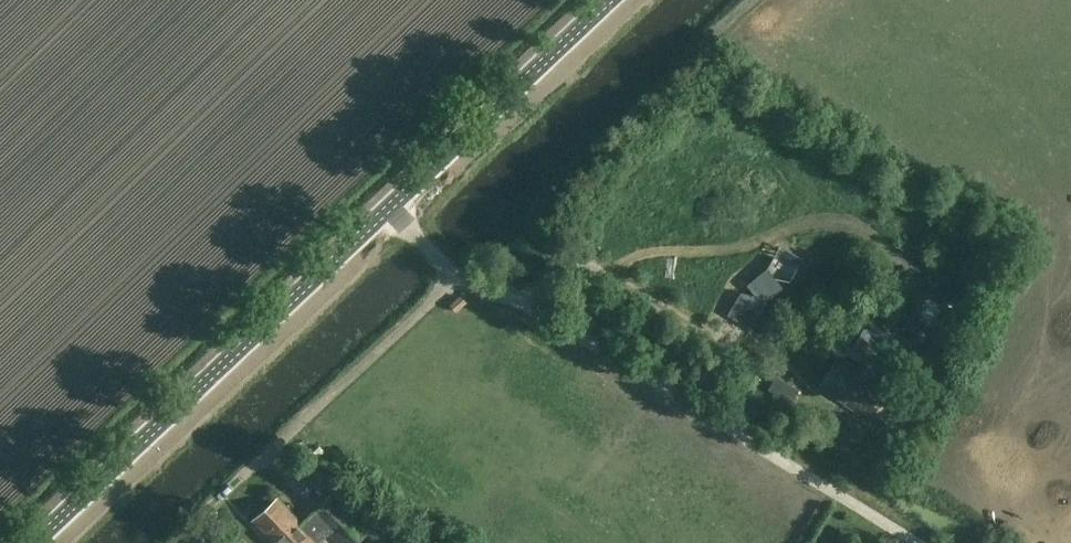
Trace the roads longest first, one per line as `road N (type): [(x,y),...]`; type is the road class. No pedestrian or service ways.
road 1 (tertiary): [(37,542),(607,0)]
road 2 (track): [(388,211),(461,275),(545,315),(912,542)]

